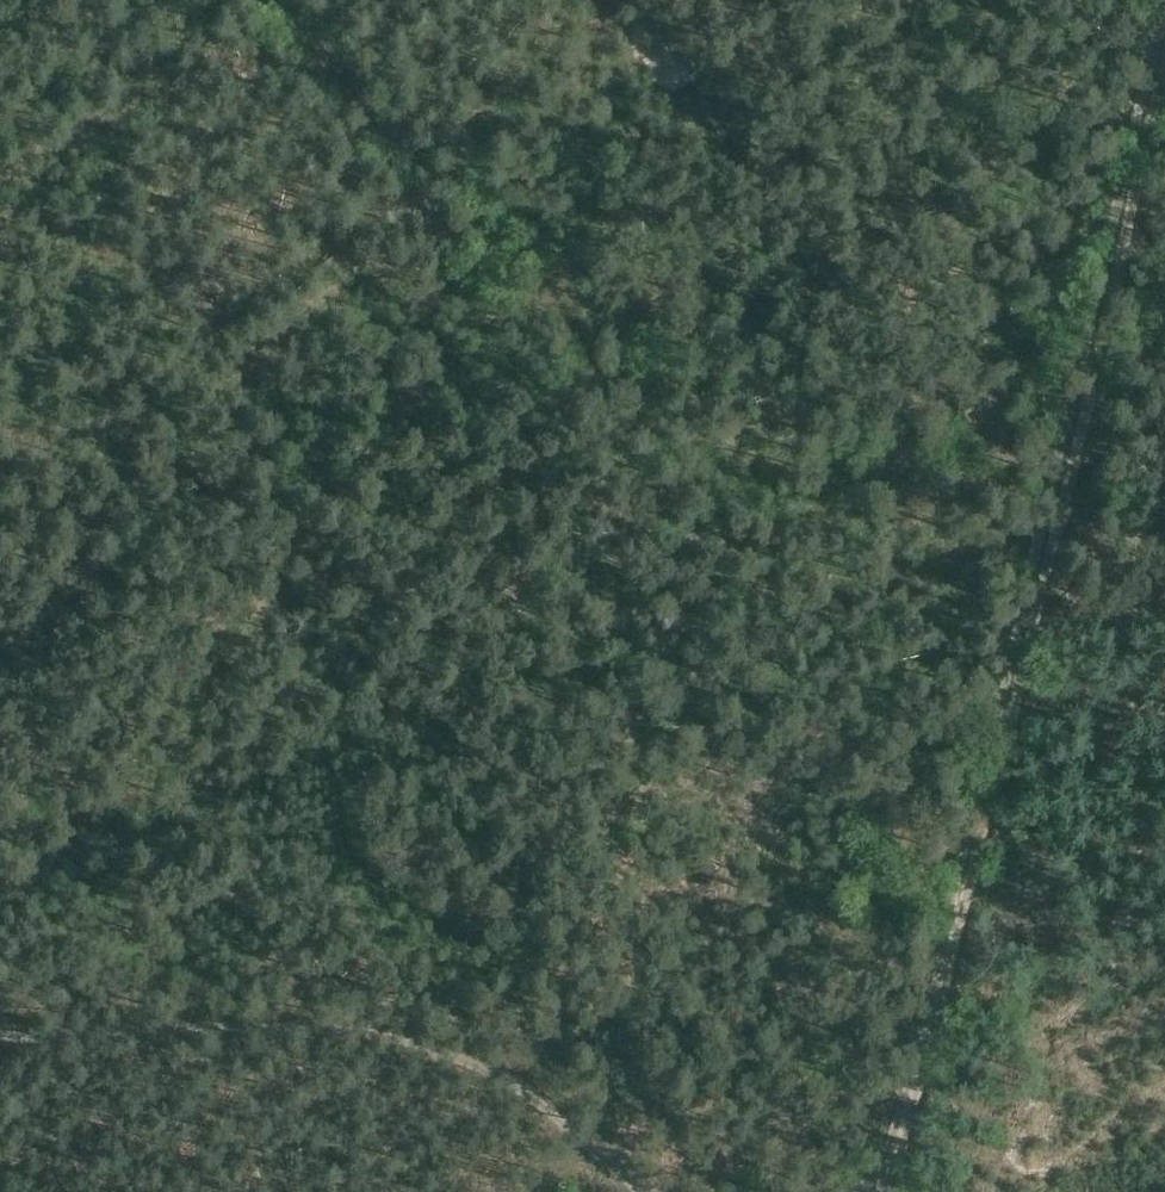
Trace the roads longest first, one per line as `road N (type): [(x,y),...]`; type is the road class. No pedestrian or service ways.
road 1 (track): [(1164,66),(893,1191)]
road 2 (track): [(629,1191),(528,1092),(463,1056),(408,1038),(326,1028),(0,1032)]

